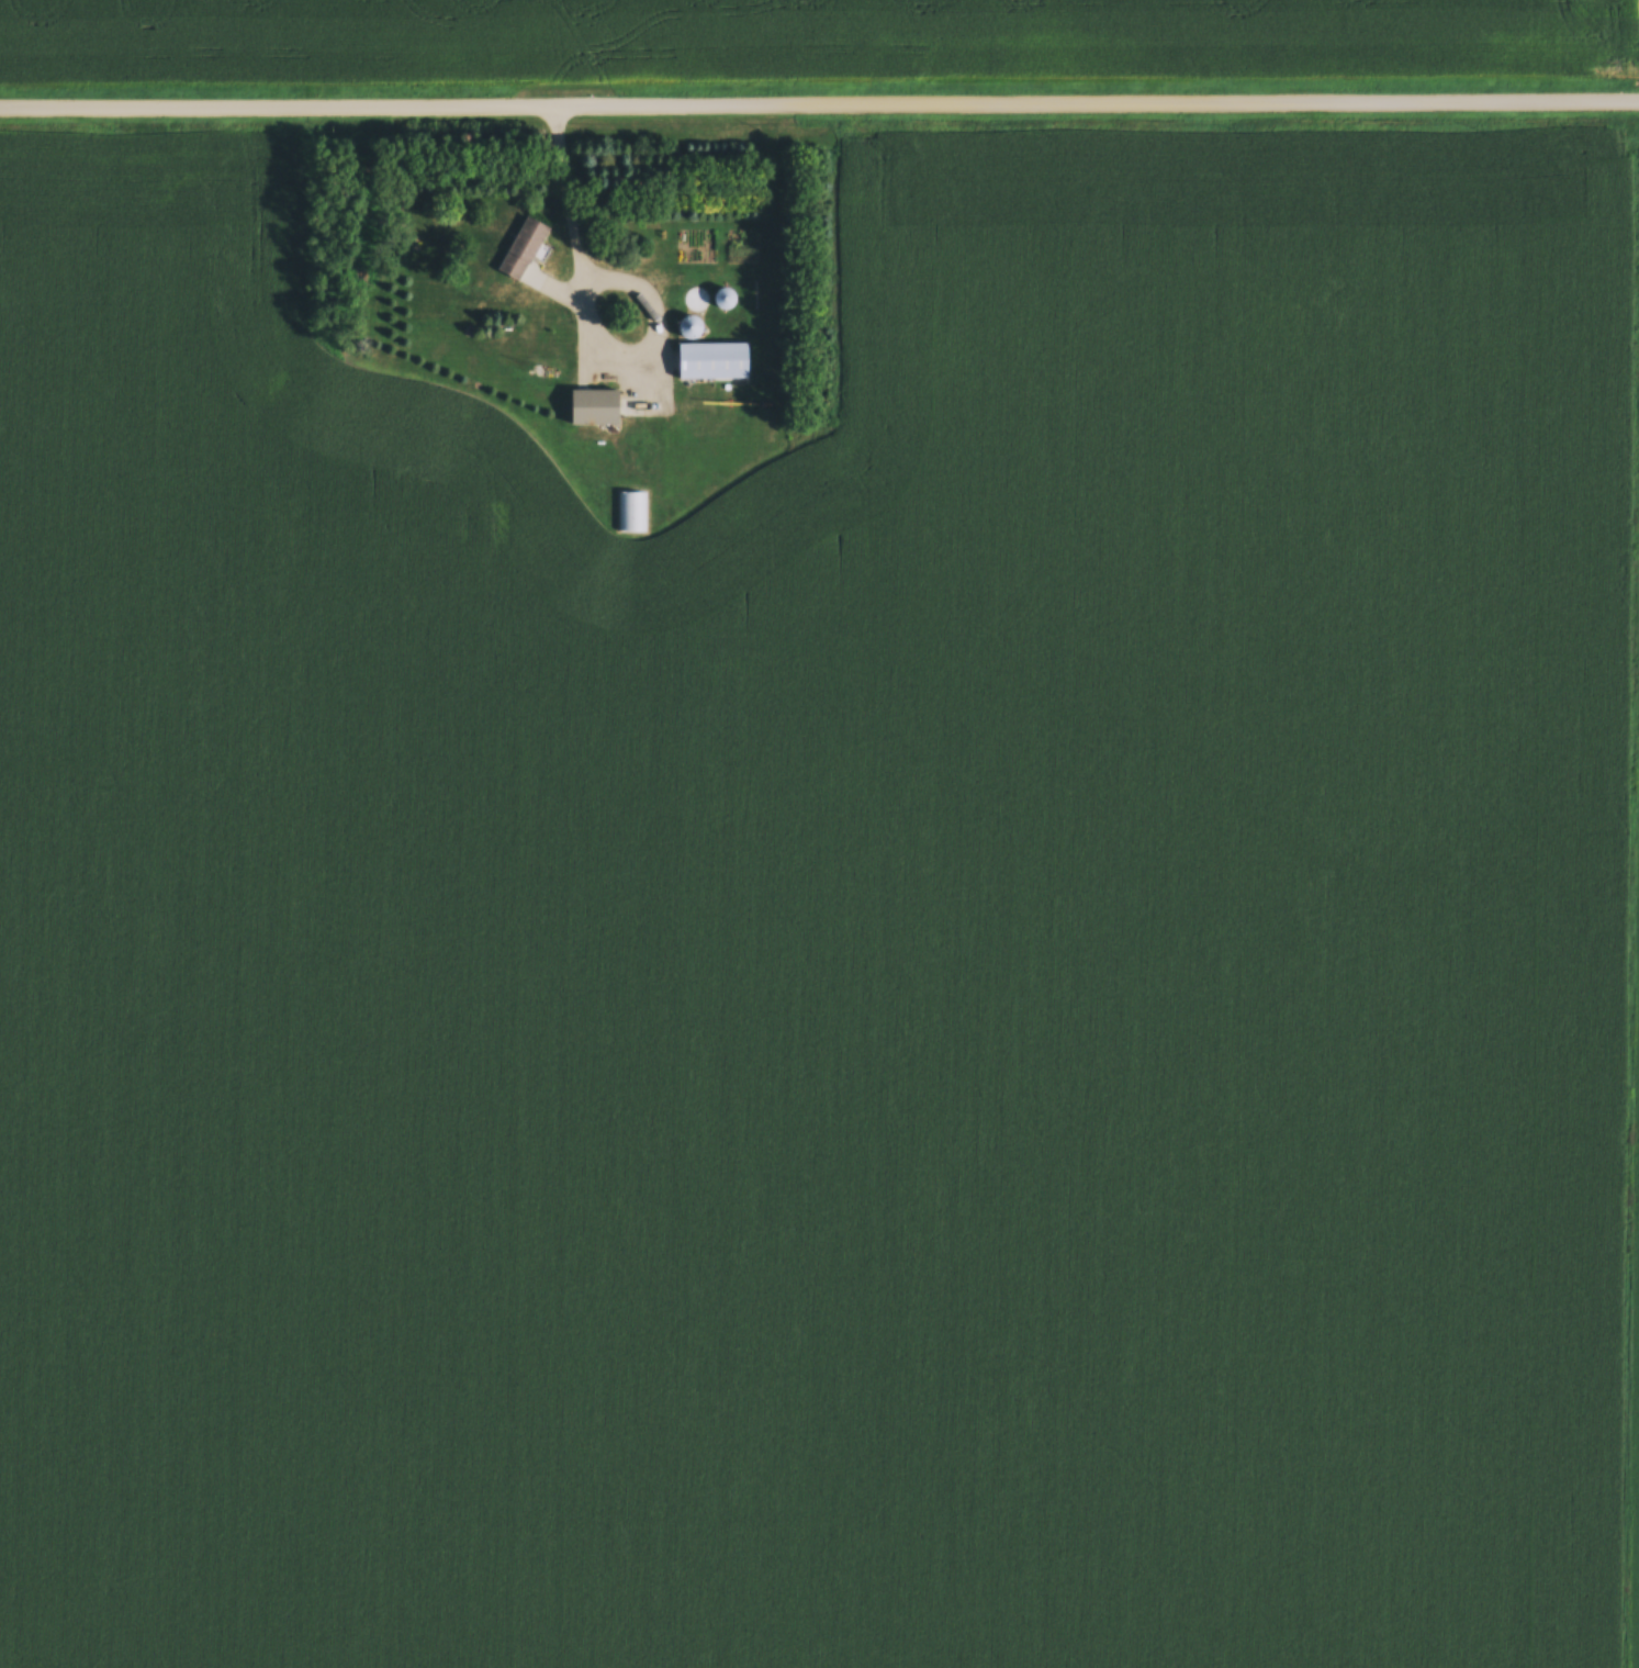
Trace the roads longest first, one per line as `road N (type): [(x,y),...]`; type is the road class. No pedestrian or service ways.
road 1 (residential): [(0,100),(1638,92)]

